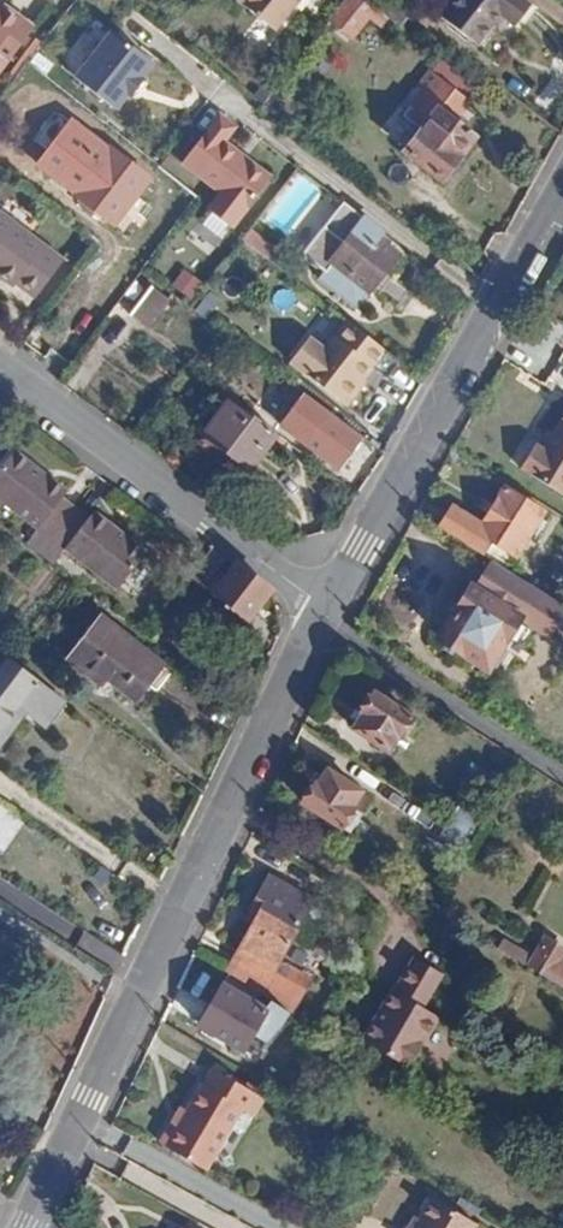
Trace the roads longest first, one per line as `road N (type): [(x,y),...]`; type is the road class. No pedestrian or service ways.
road 1 (residential): [(326,605),(30,1227)]
road 2 (residential): [(562,189),(326,605)]
road 3 (residential): [(326,605),(0,361)]

